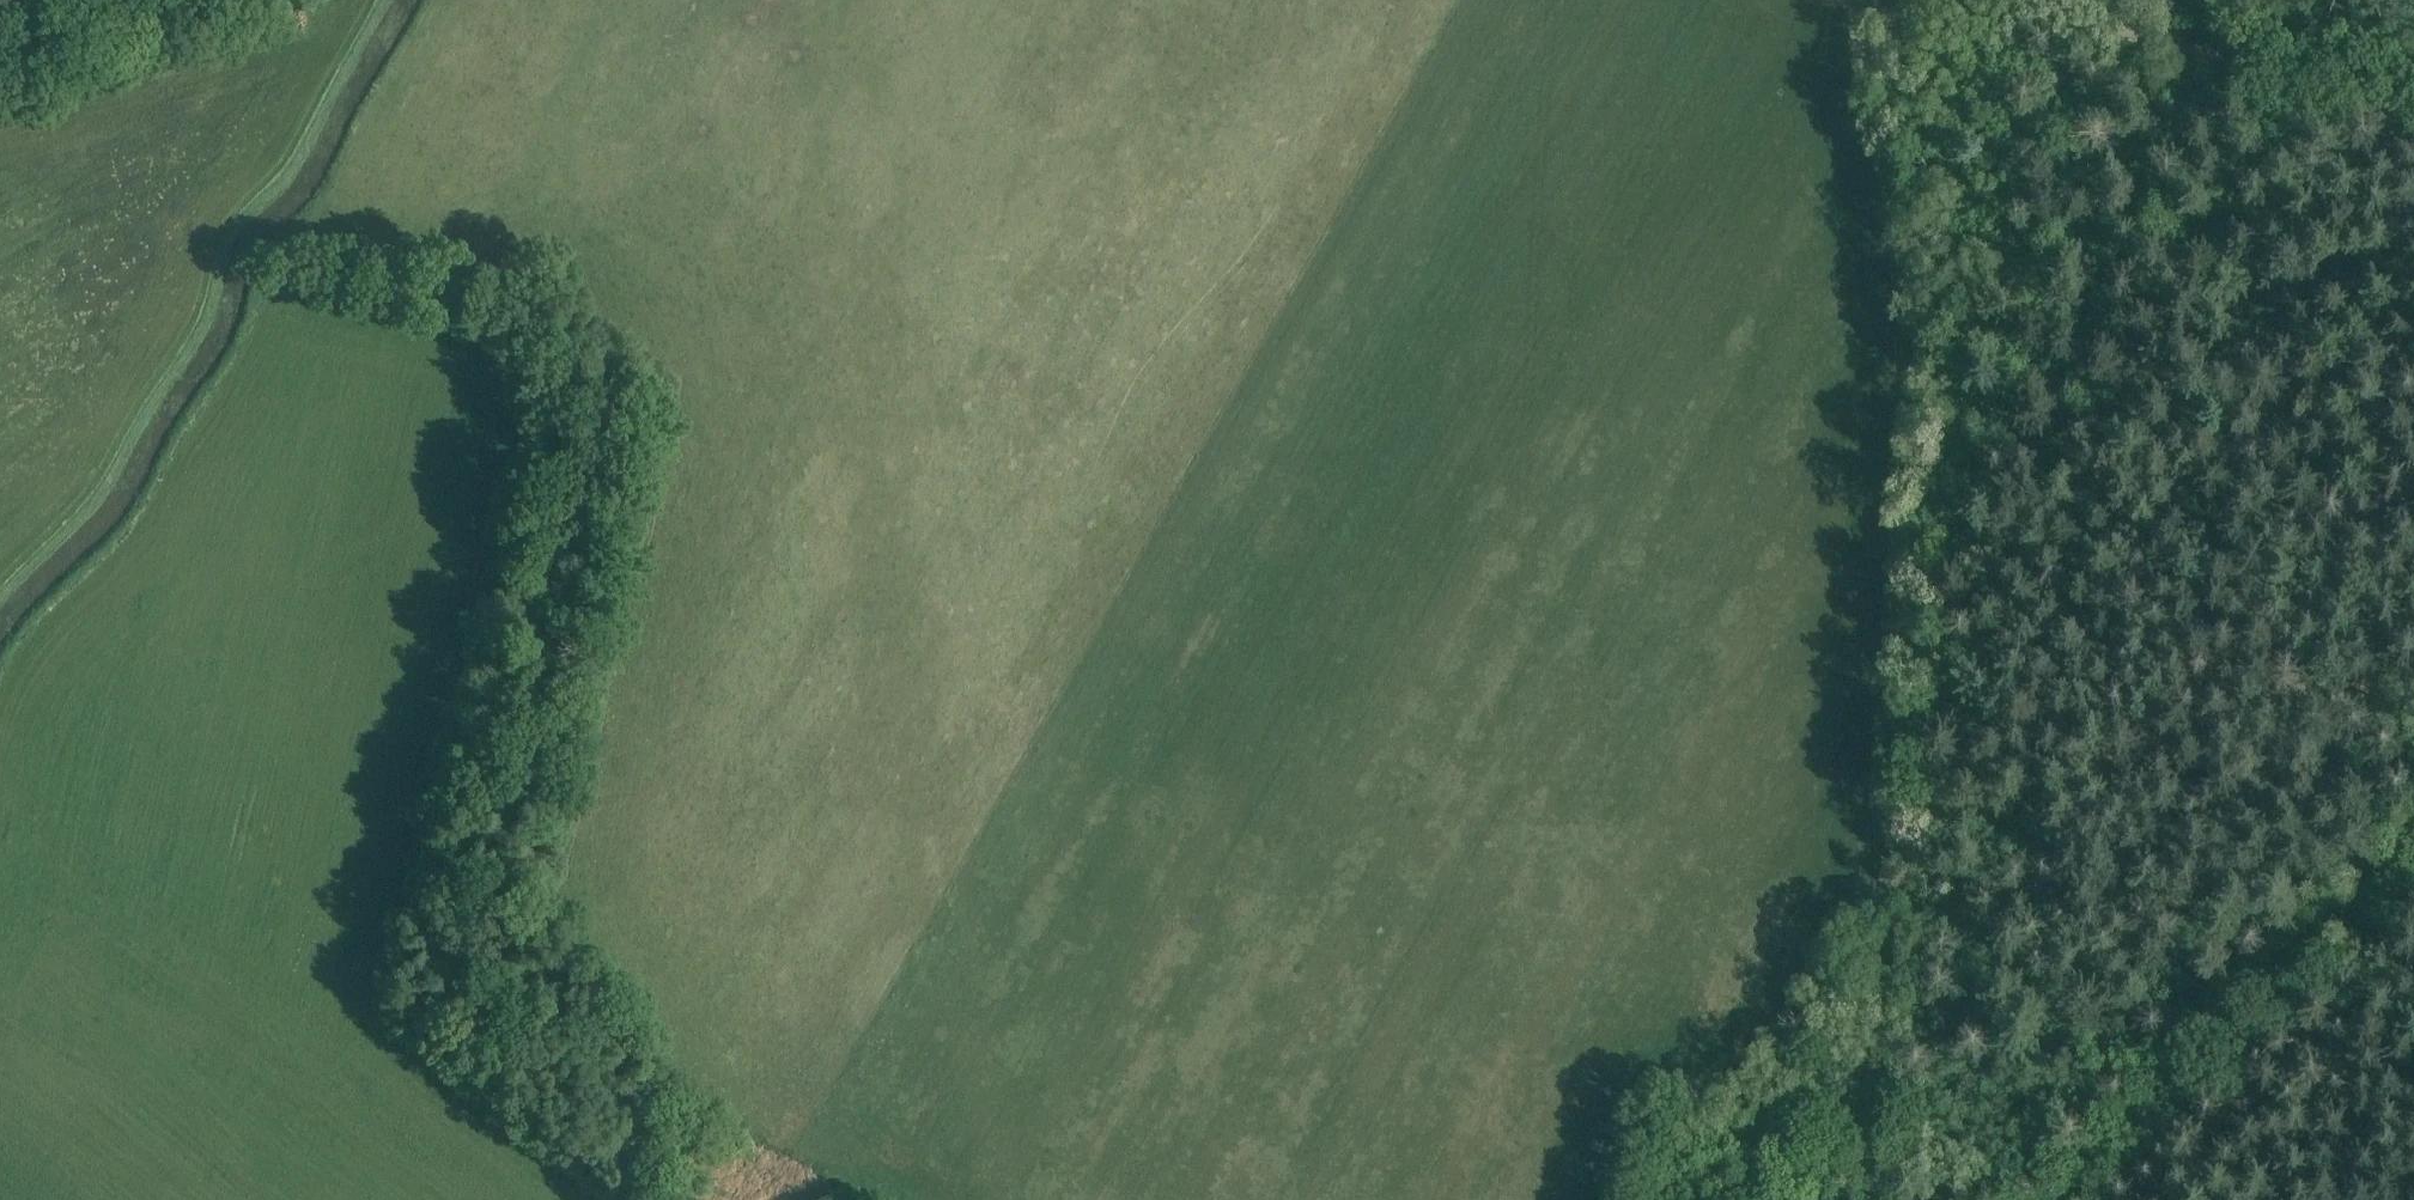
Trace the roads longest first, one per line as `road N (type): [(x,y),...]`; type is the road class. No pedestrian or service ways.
road 1 (unclassified): [(2413,135),(2227,75),(2040,0)]
road 2 (track): [(0,58),(230,0)]

